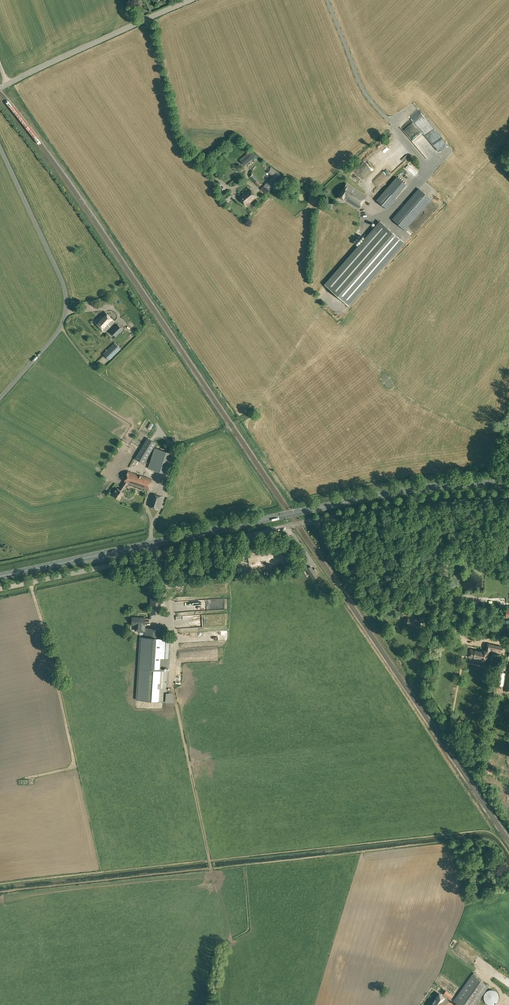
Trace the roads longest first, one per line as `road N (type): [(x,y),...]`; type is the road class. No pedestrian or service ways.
road 1 (primary): [(151,542),(416,489),(508,485)]
road 2 (unclassified): [(0,399),(58,332),(66,302),(0,148)]
road 3 (track): [(31,583),(76,767),(32,777)]
road 4 (unclassified): [(508,626),(369,593),(315,520)]
road 5 (unclassified): [(192,0),(8,84)]
road 6 (unclassified): [(315,520),(441,497),(508,495)]
road 7 (track): [(172,683),(212,869)]
road 8 (unclassified): [(155,557),(315,520)]
road 9 (unclassified): [(0,590),(155,557)]
road 10 (primary): [(151,542),(0,576)]

